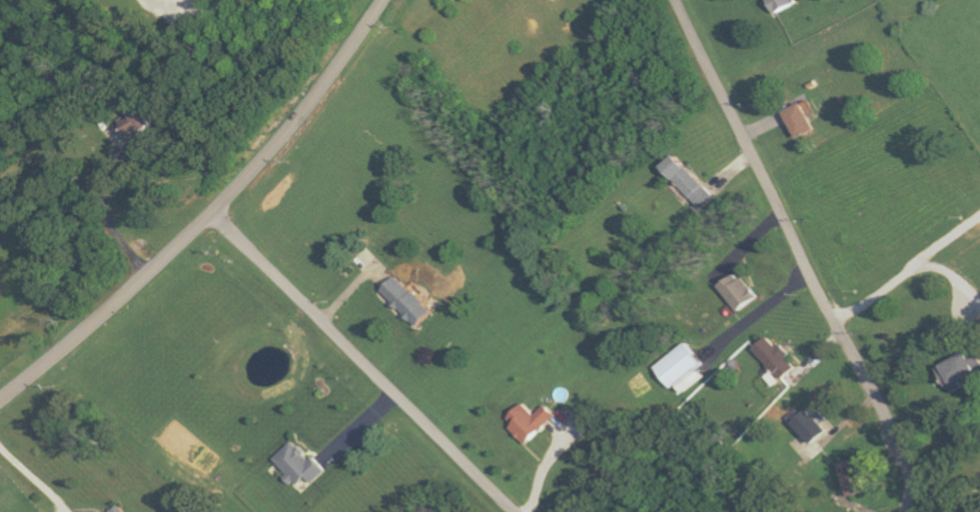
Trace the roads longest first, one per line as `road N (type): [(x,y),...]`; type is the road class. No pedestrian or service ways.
road 1 (residential): [(905,511),(910,480),(900,444),(678,0)]
road 2 (secondary): [(0,405),(182,246),(325,84),(387,0)]
road 3 (residential): [(212,214),(515,511)]

